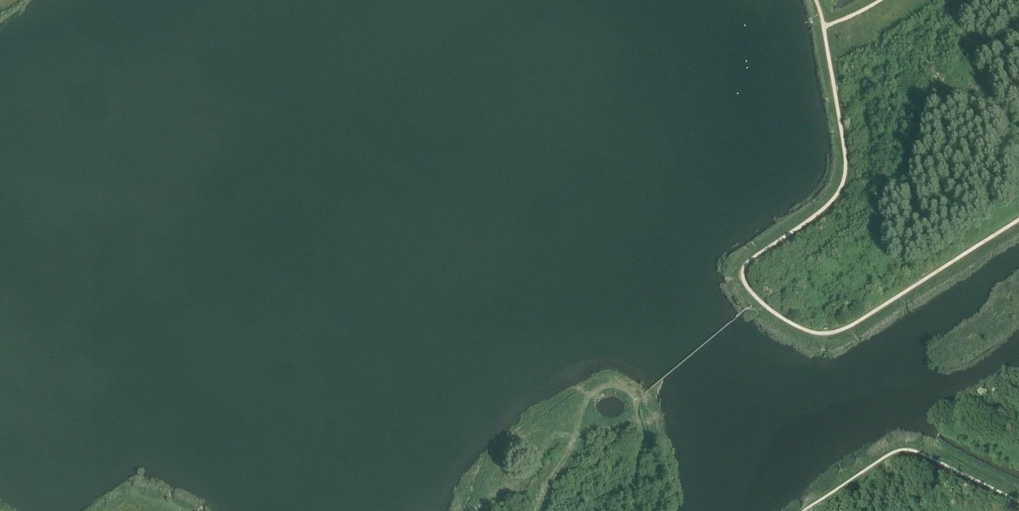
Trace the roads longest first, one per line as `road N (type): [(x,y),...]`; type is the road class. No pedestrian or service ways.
road 1 (track): [(533,510),(591,386),(608,382),(639,401),(644,435),(634,510)]

